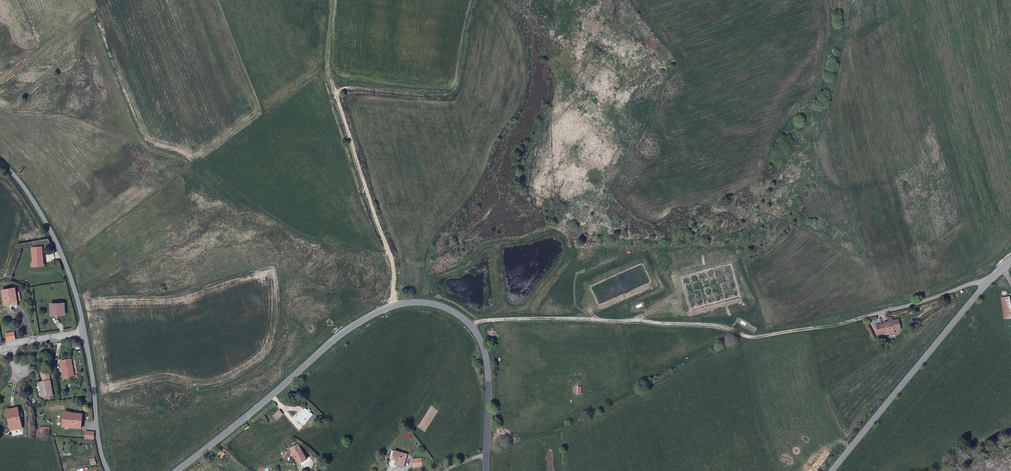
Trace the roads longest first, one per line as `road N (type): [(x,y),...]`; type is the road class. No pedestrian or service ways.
road 1 (unclassified): [(487,470),(486,345),(451,309),(423,301),(392,305),(354,325),(177,470)]
road 2 (track): [(744,336),(587,422),(447,470)]
road 3 (track): [(329,0),(325,64),(393,261),(392,305)]
road 4 (unclassified): [(1010,261),(831,470)]
road 5 (track): [(472,0),(449,92),(335,91)]
road 6 (unclassified): [(0,161),(55,239),(85,332)]
road 7 (unclassified): [(85,332),(109,470)]

